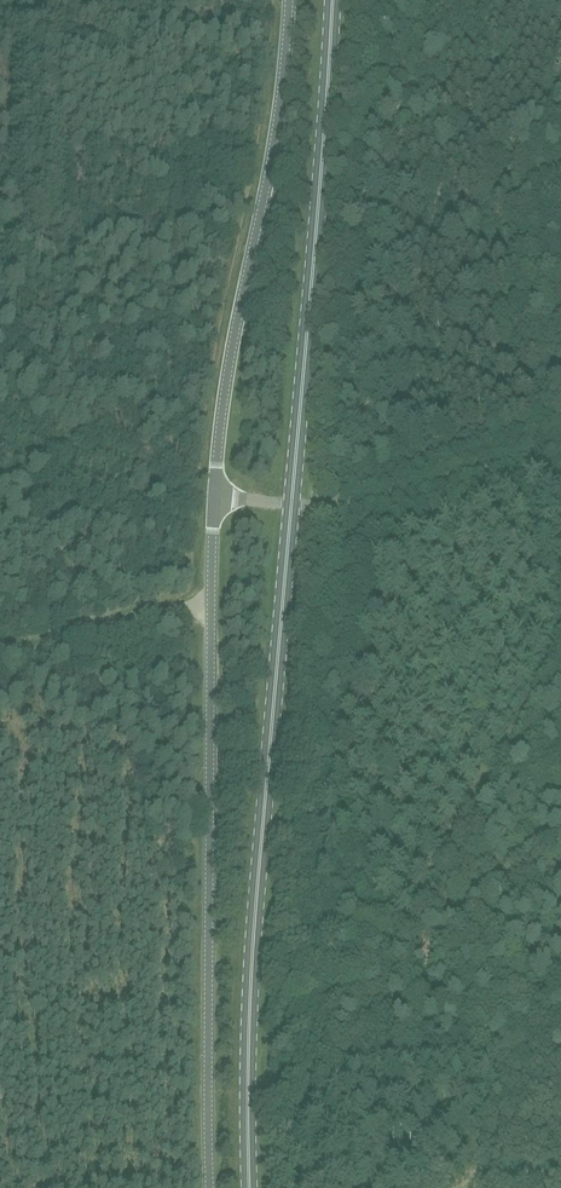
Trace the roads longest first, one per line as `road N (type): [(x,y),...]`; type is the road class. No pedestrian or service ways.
road 1 (primary): [(251,1187),(254,921),(278,726),(293,505)]
road 2 (tertiary): [(212,1187),(212,605)]
road 3 (primary): [(293,505),(334,149),(341,0)]
road 4 (tertiary): [(214,495),(234,343),(279,119),(289,0)]
road 5 (unclassified): [(293,505),(354,507),(560,450)]
road 6 (unclassified): [(0,658),(91,629),(212,605)]
road 7 (track): [(560,211),(548,279),(548,354),(560,402)]

